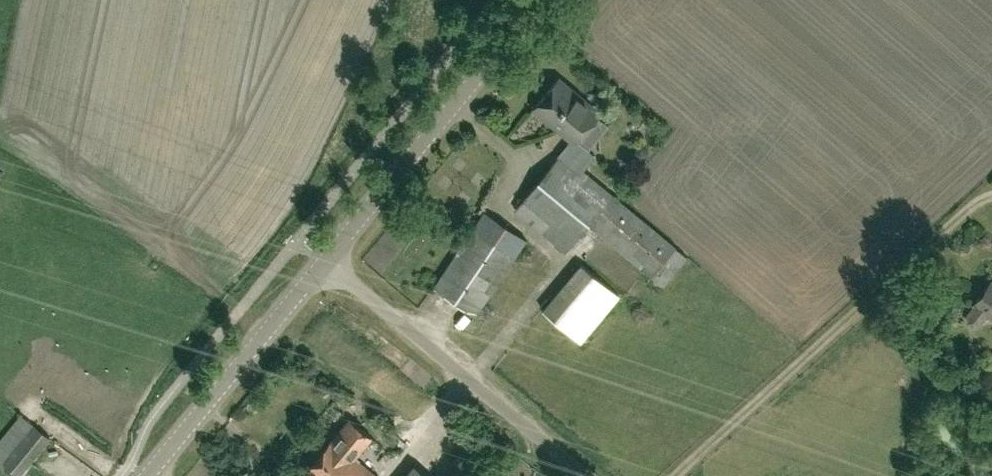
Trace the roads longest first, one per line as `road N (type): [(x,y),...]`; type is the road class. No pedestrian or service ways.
road 1 (tertiary): [(327,262),(540,0)]
road 2 (unclassified): [(327,262),(582,475)]
road 3 (tertiary): [(149,475),(327,262)]

